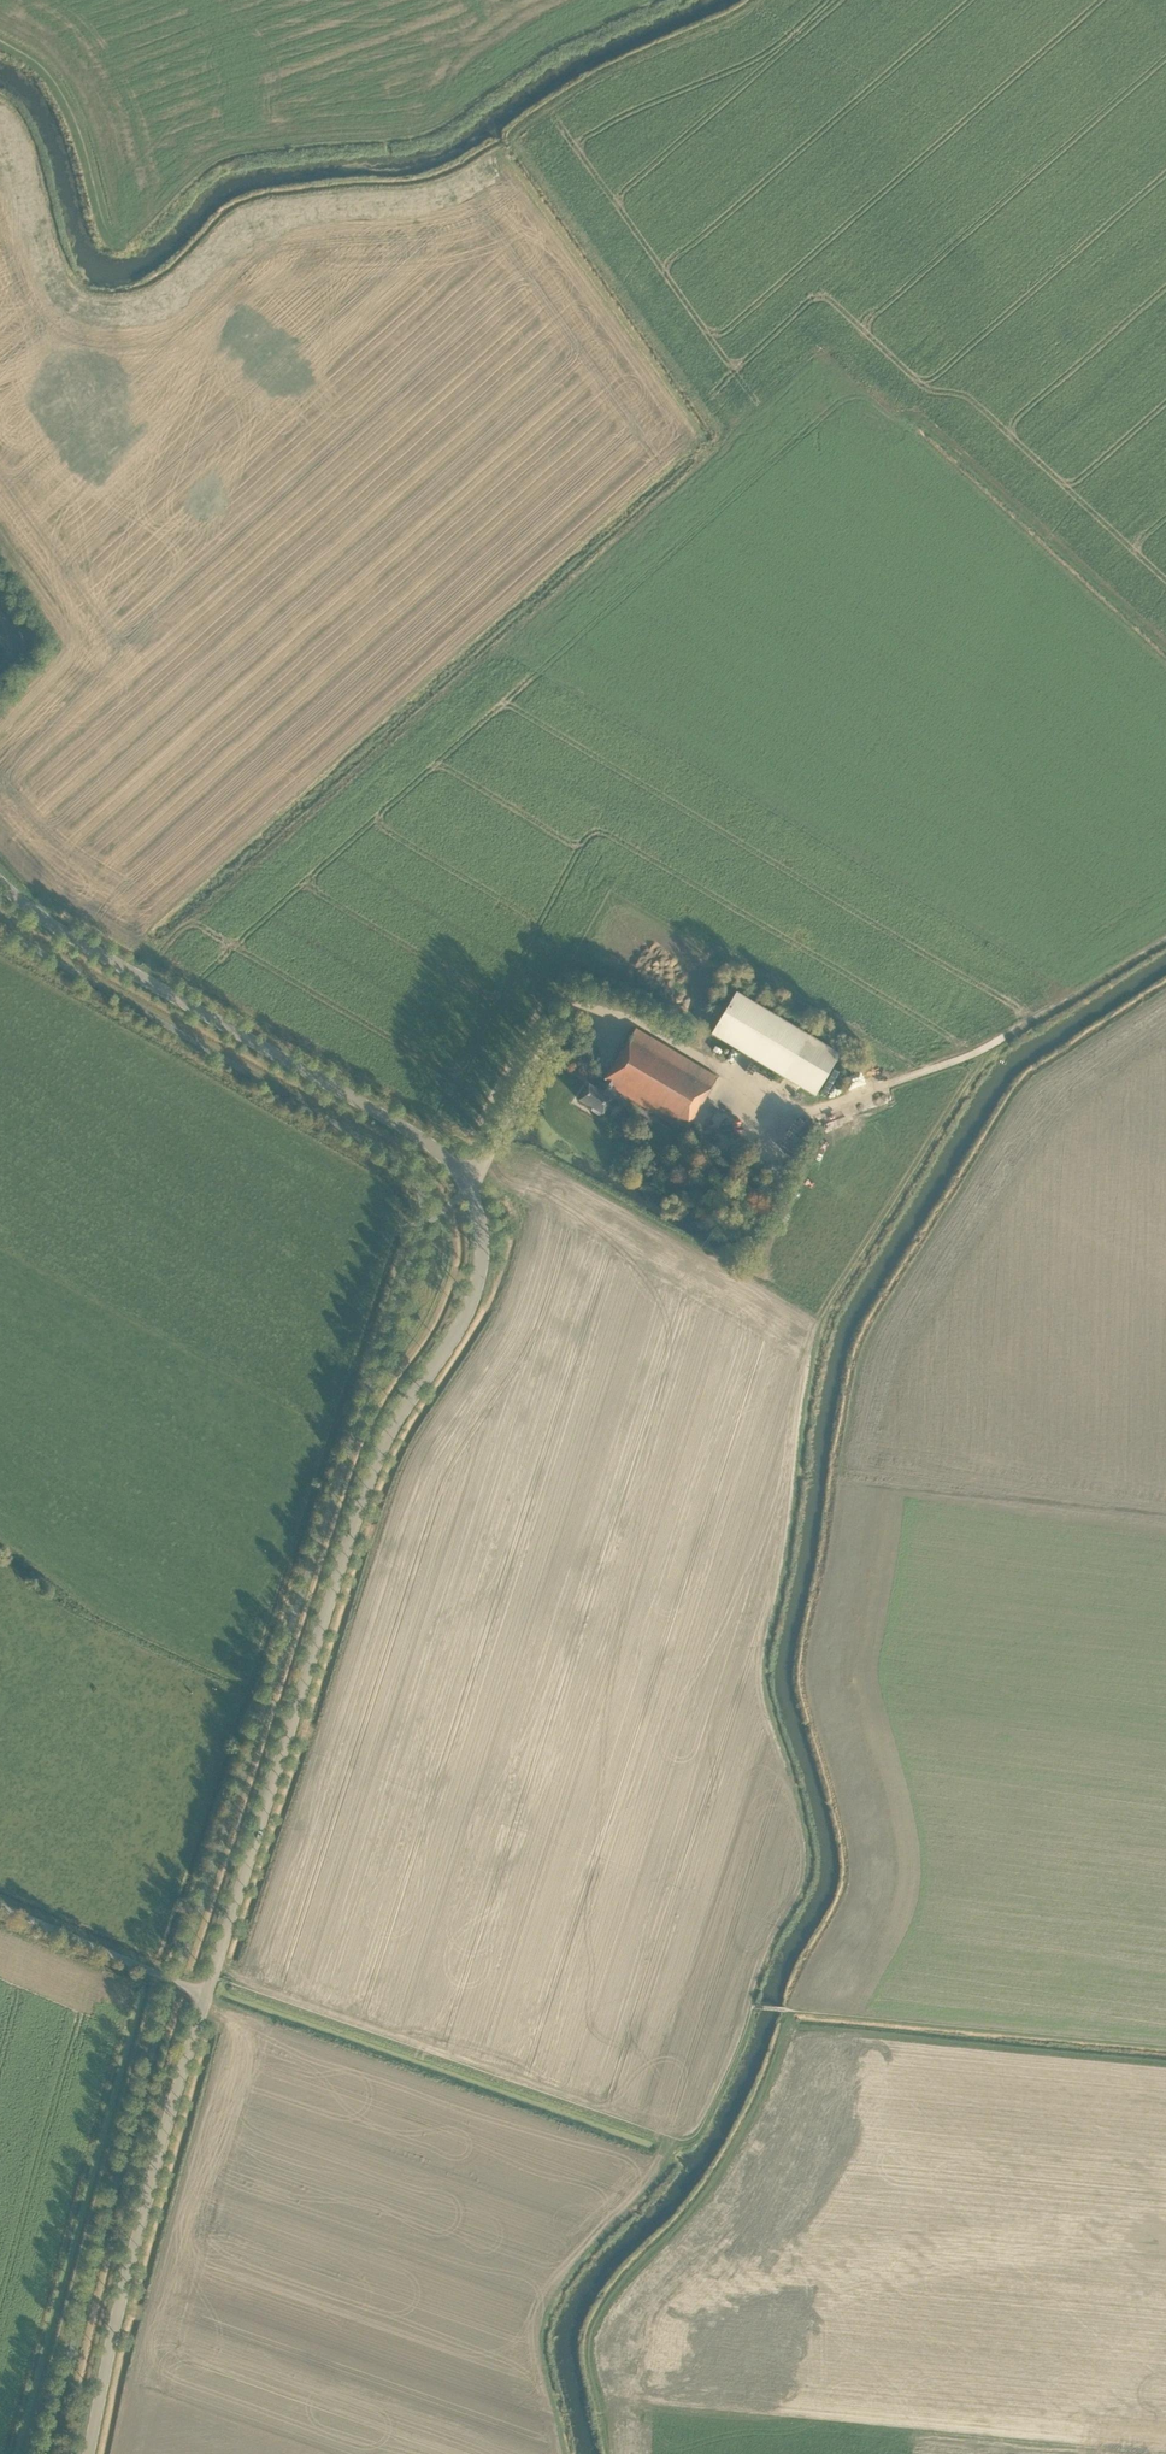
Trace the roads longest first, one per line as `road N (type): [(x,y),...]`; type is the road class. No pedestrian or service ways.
road 1 (tertiary): [(206,1994),(371,1475),(389,1429),(471,1303),(482,1267),(479,1223),(467,1189),(423,1140),(83,946),(0,883)]
road 2 (tertiary): [(86,2453),(116,2305),(206,1994)]
road 3 (unclassified): [(206,1994),(0,1906)]

